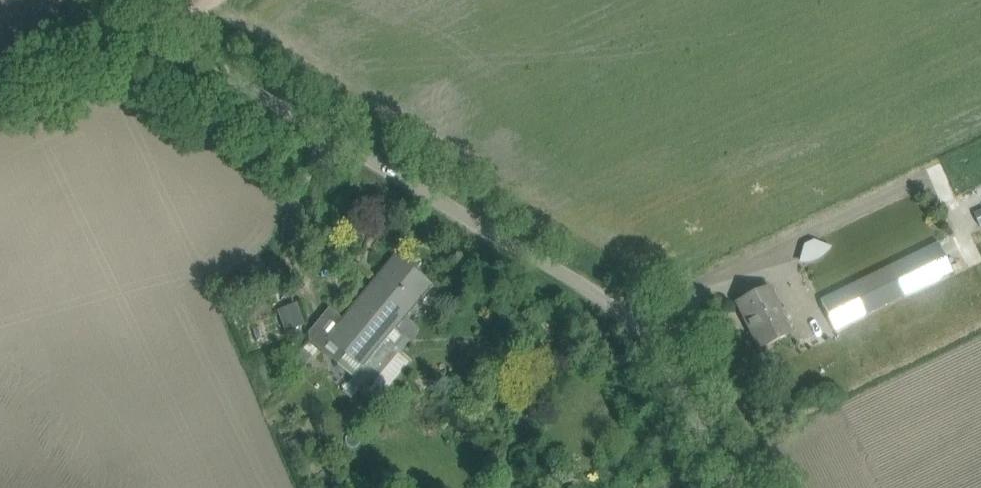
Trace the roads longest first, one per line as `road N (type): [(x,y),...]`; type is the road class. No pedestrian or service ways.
road 1 (unclassified): [(728,487),(654,351),(607,303),(253,96),(170,24)]

